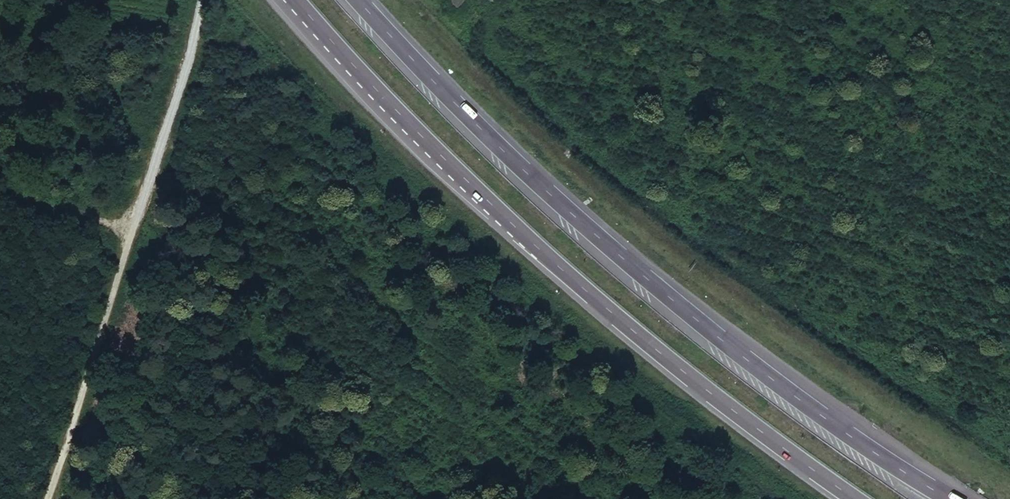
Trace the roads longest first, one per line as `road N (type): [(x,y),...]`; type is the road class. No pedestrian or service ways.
road 1 (motorway): [(950,498),(818,413),(683,309),(537,184),(362,0)]
road 2 (motorway): [(293,0),(418,135),(558,268),(856,498)]
road 3 (track): [(198,0),(43,498)]
road 4 (track): [(128,230),(0,191)]

